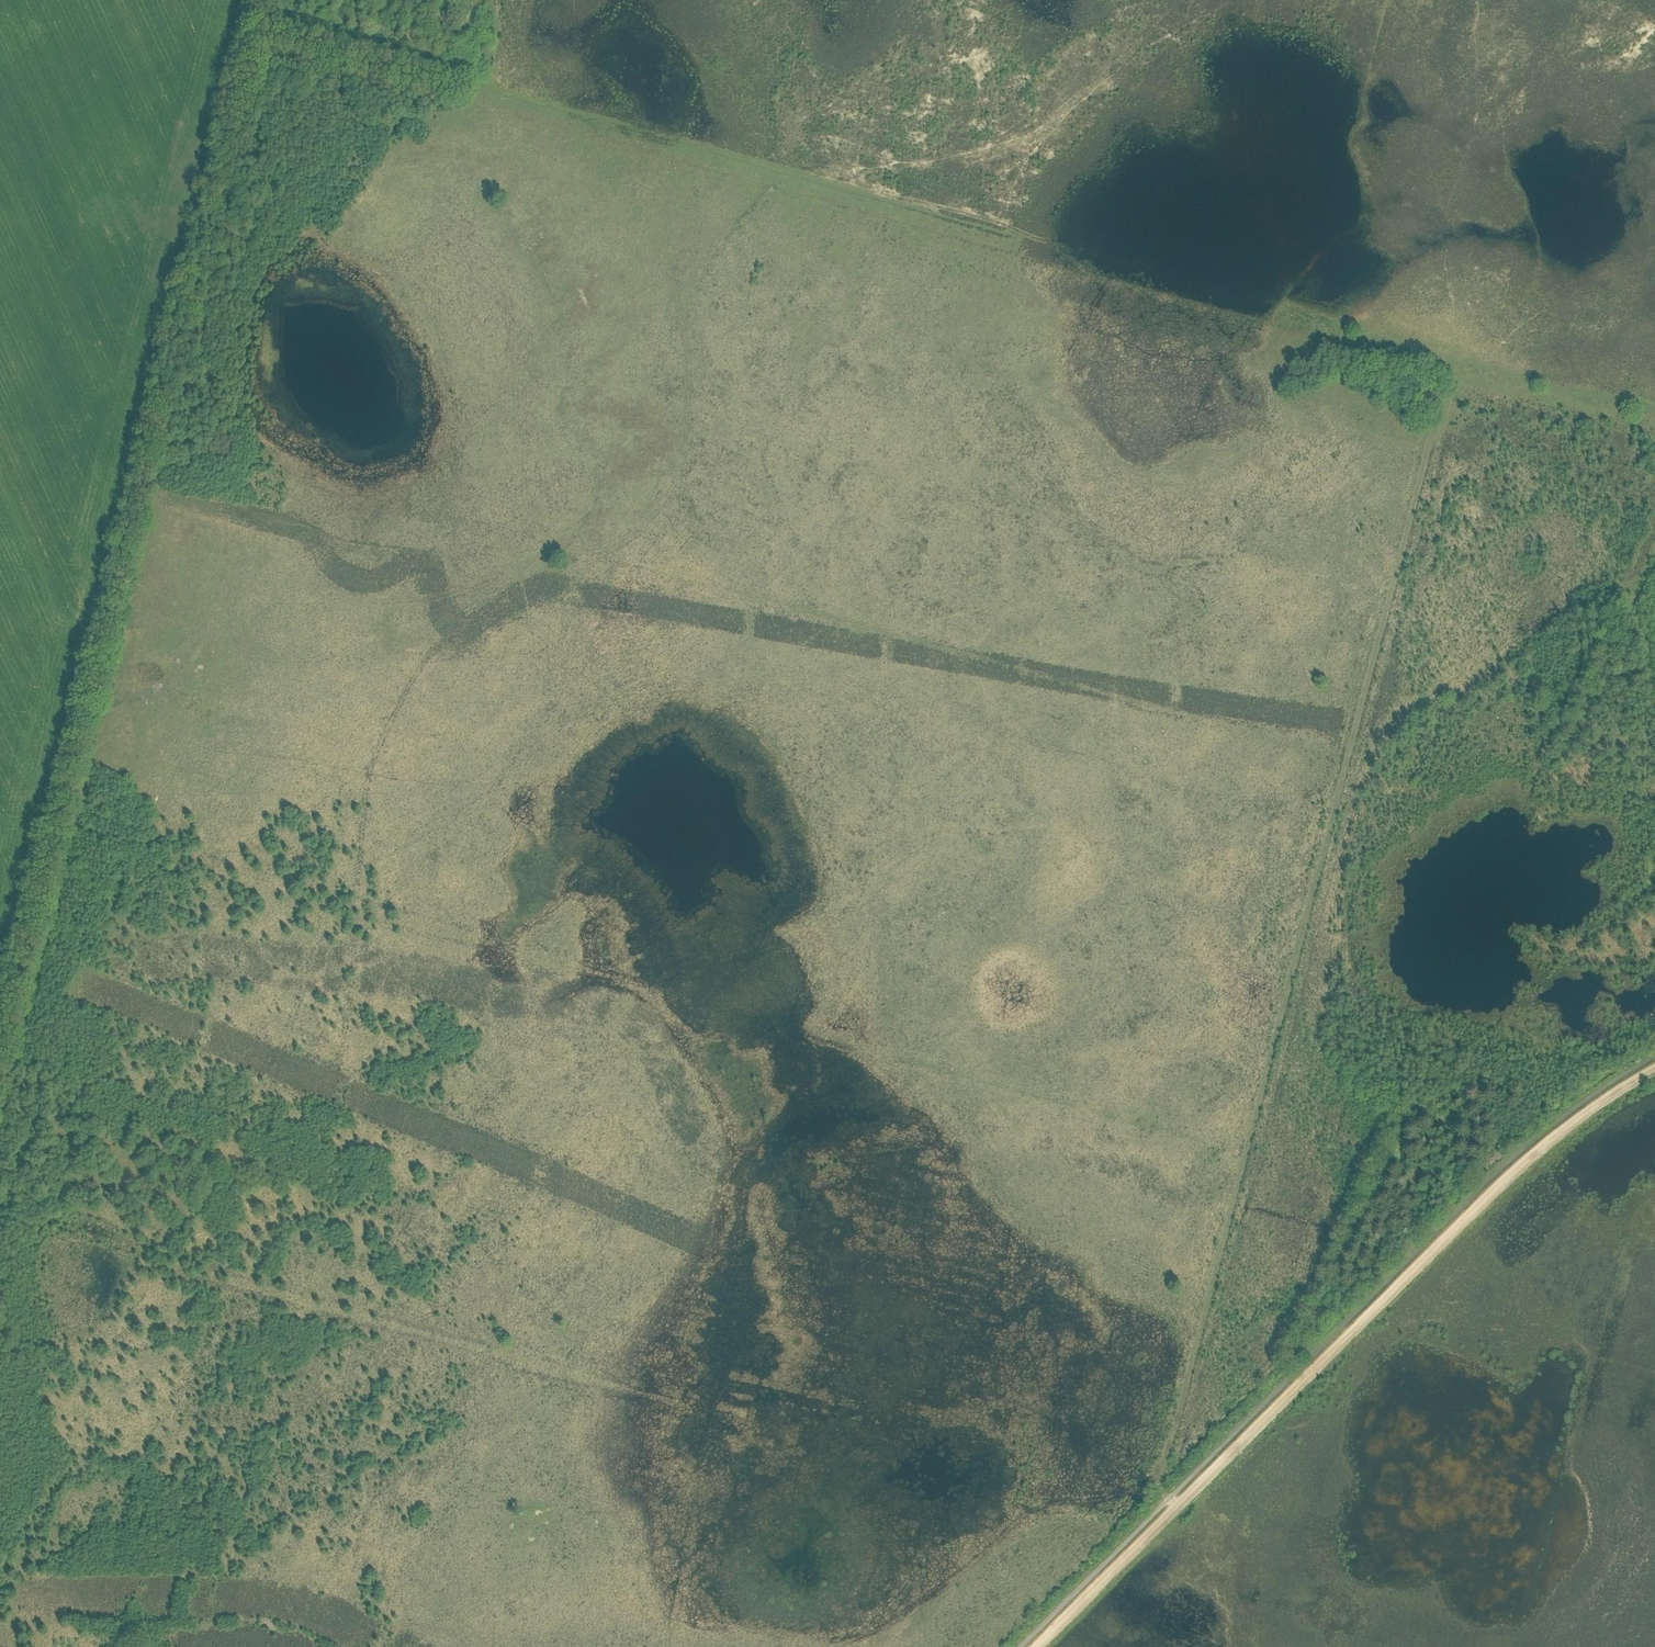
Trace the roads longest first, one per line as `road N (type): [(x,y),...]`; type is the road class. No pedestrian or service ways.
road 1 (track): [(1177,1509),(1161,1490),(1161,1471),(1430,441)]
road 2 (track): [(1038,1646),(1492,1194),(1569,1126),(1654,1069)]

